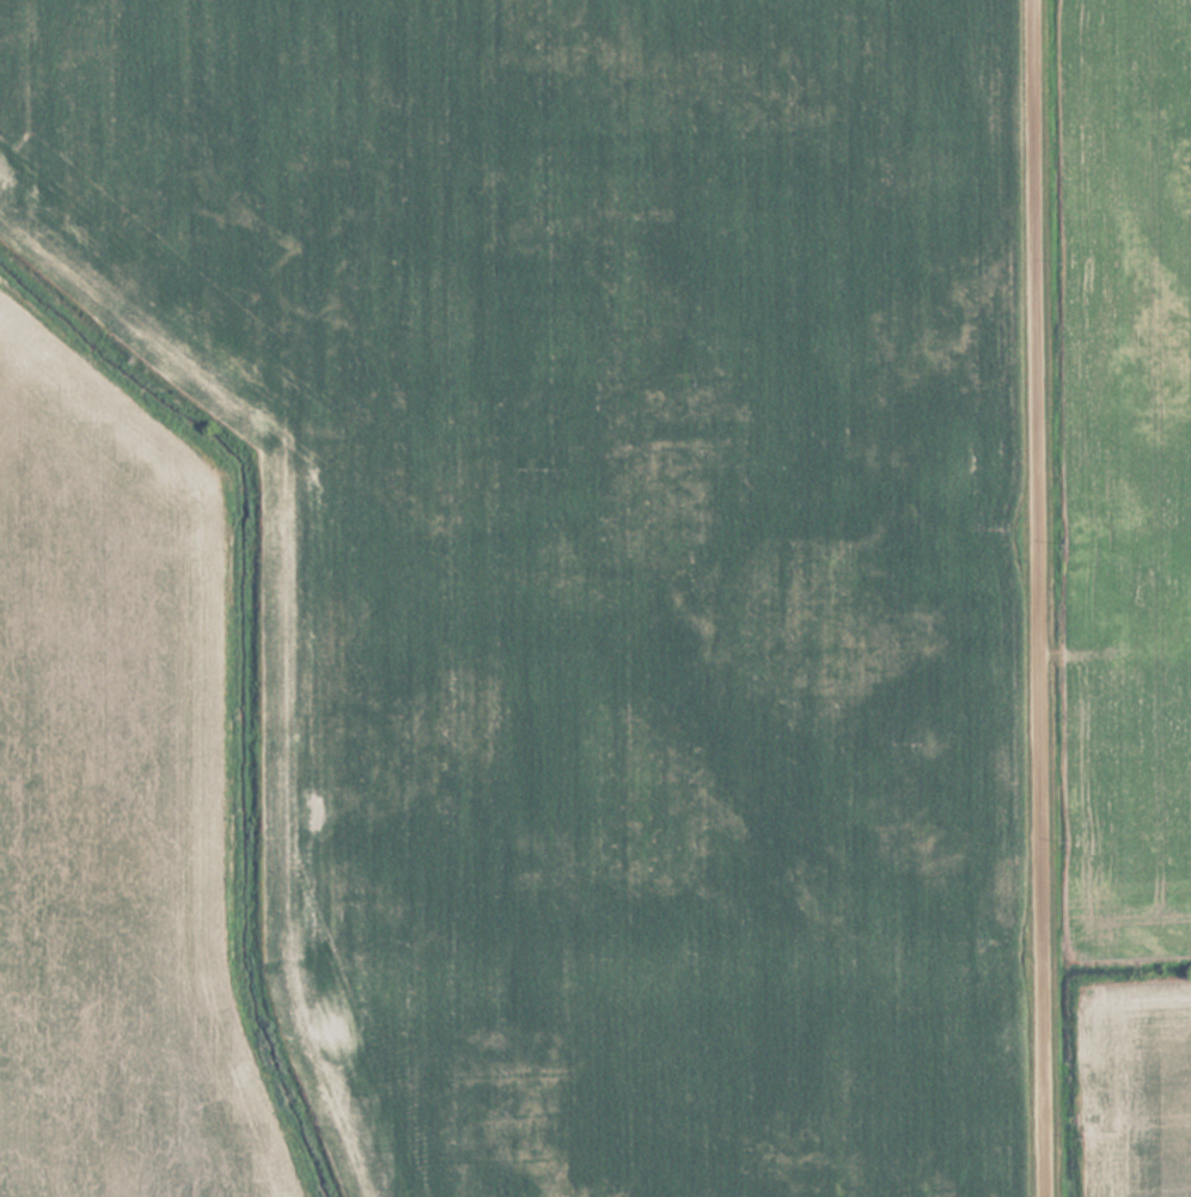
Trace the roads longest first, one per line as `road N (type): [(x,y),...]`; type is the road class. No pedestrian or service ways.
road 1 (residential): [(1053,1196),(1043,0)]

